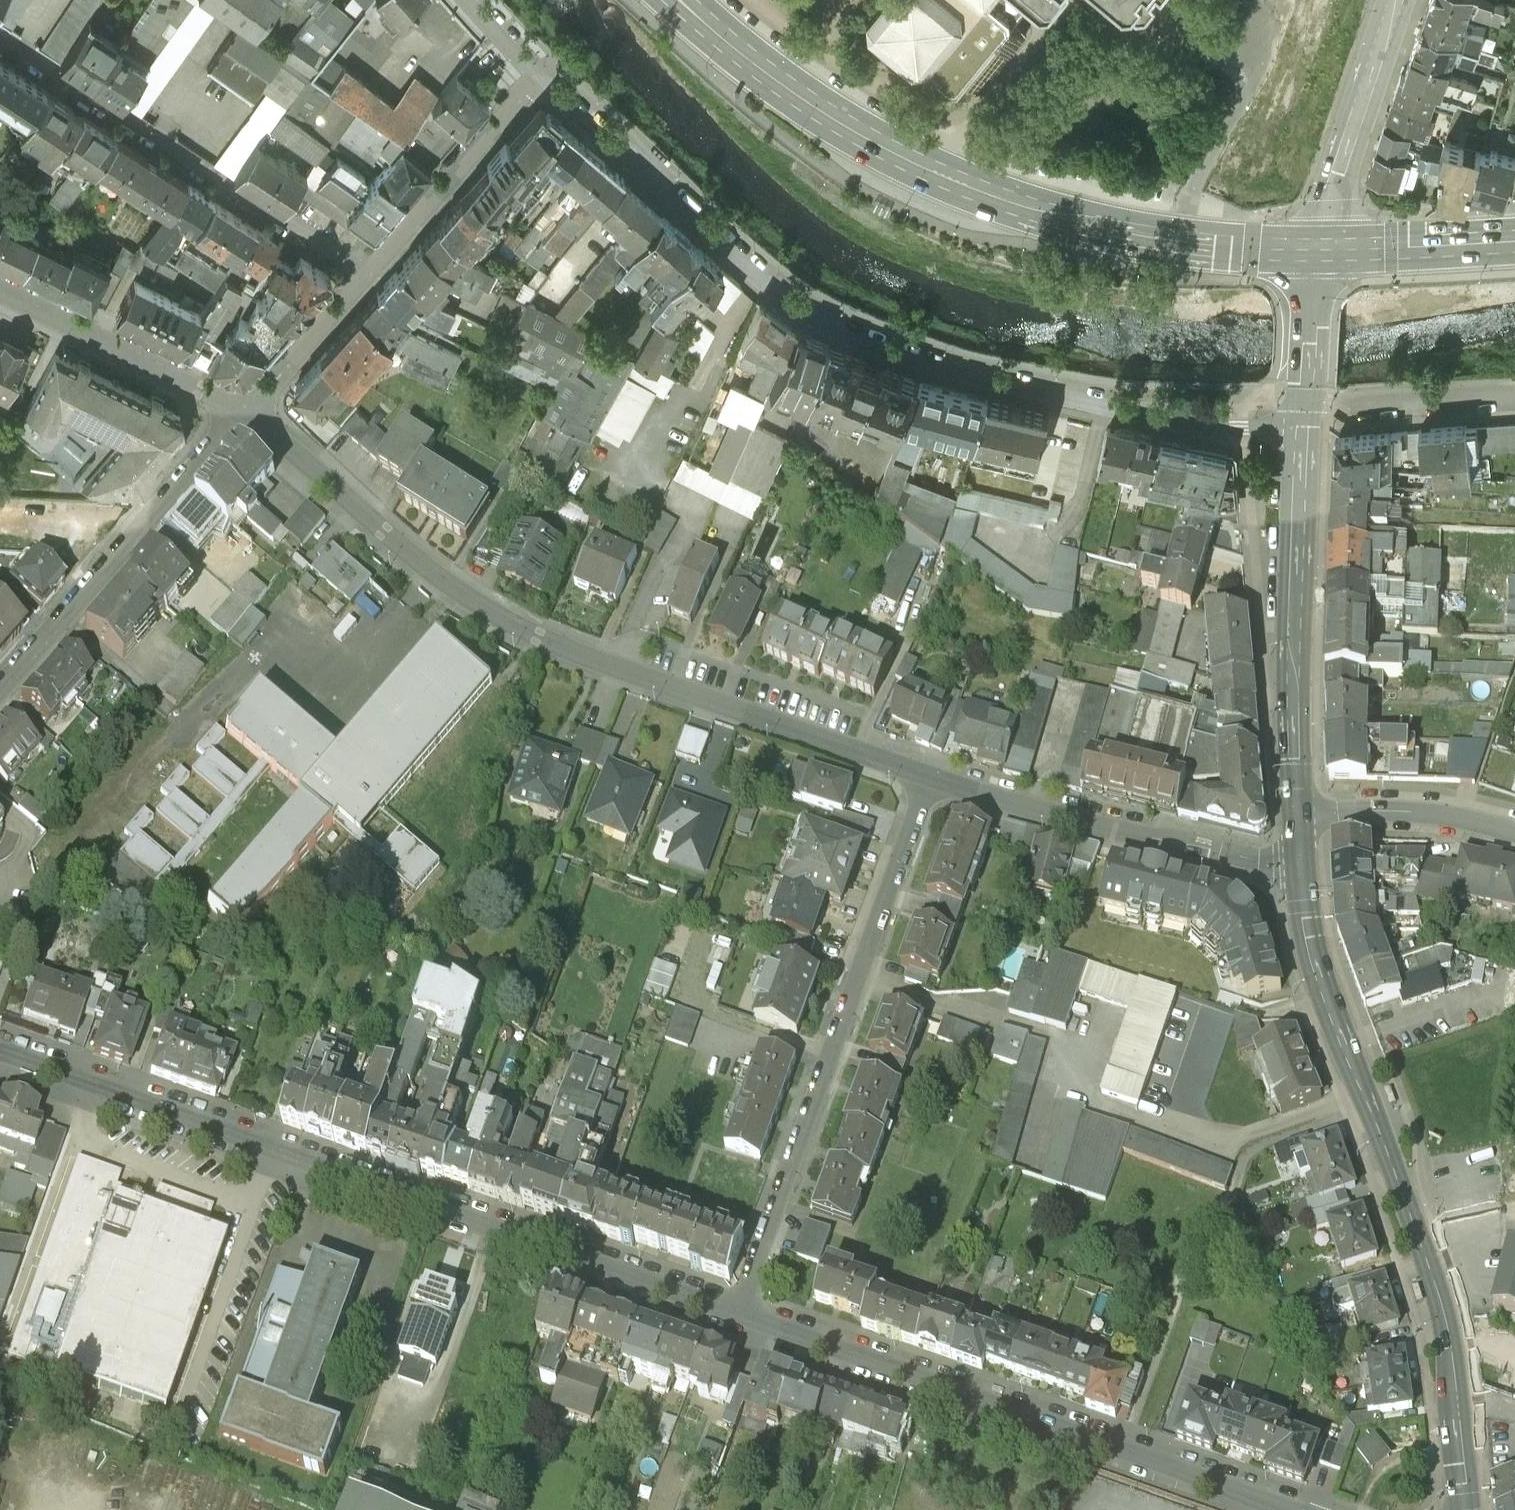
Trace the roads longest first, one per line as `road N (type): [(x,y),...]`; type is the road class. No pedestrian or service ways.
road 1 (residential): [(1305,417),(1207,423),(1105,407),(890,355),(784,303),(538,75)]
road 2 (residential): [(0,1050),(748,1313)]
road 3 (residential): [(932,777),(563,650),(459,592),(244,415)]
road 4 (secondary): [(1305,872),(1314,937),(1443,1311),(1469,1509)]
road 5 (residential): [(748,1313),(1308,1509)]
road 6 (residential): [(932,777),(748,1313)]
road 7 (primary): [(682,0),(832,116),(926,168),(1065,218),(1162,237)]
road 8 (residential): [(364,274),(0,39)]
road 9 (secondary): [(1305,417),(1301,810)]
road 10 (residential): [(1305,872),(1061,816),(932,777)]
road 11 (residential): [(244,415),(0,689)]
road 12 (residential): [(0,289),(244,415)]
road 13 (residential): [(538,75),(364,274)]
road 14 (residential): [(1403,0),(1323,250)]
road 15 (residential): [(1514,825),(1471,813),(1301,810)]
road 16 (primary): [(1323,250),(1514,244)]
road 17 (residential): [(1162,237),(1255,75)]
road 18 (residential): [(364,274),(244,415)]
road 19 (secondary): [(1323,250),(1305,417)]
road 20 (residential): [(1352,410),(1514,401)]
road 21 (primary): [(1162,237),(1323,250)]

